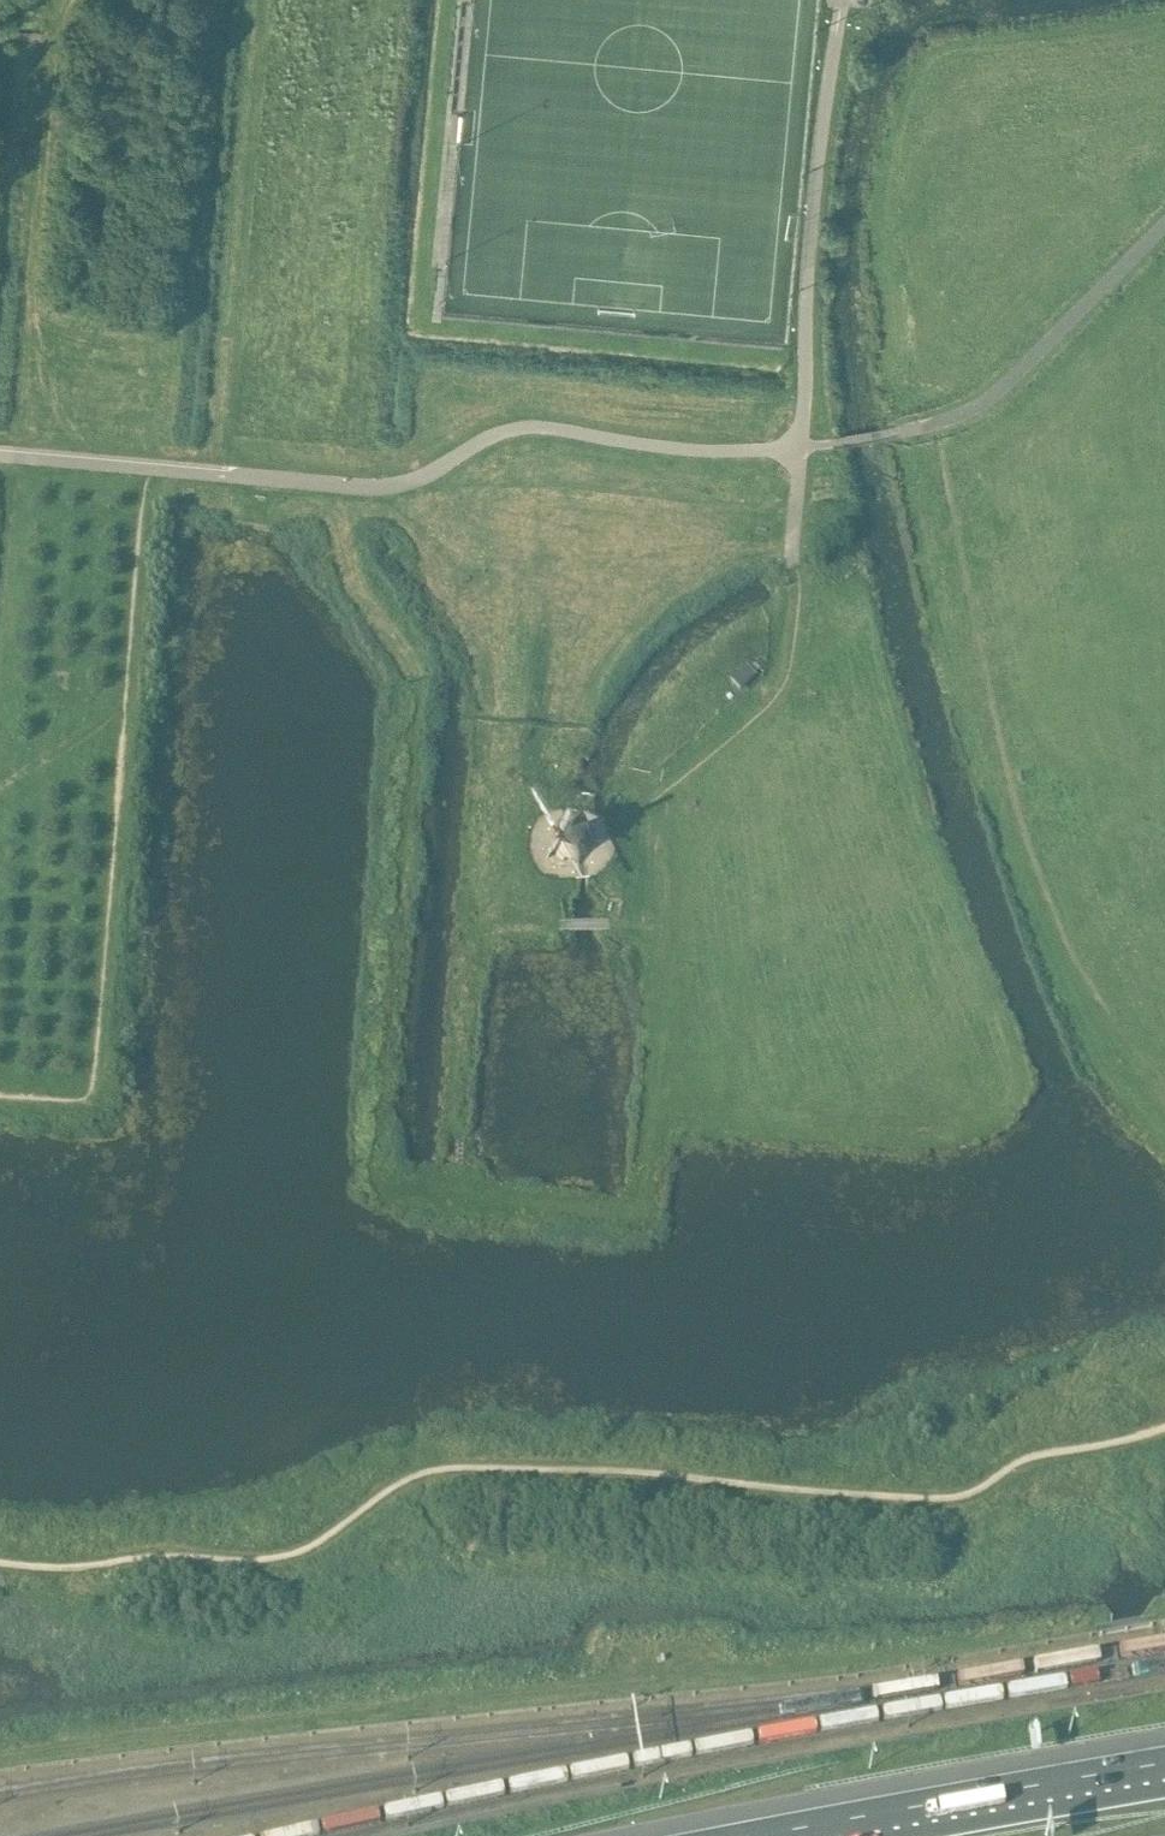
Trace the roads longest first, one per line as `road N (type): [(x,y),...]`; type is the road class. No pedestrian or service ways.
road 1 (track): [(0,1763),(722,1680)]
road 2 (motorway): [(1164,1766),(765,1835)]

